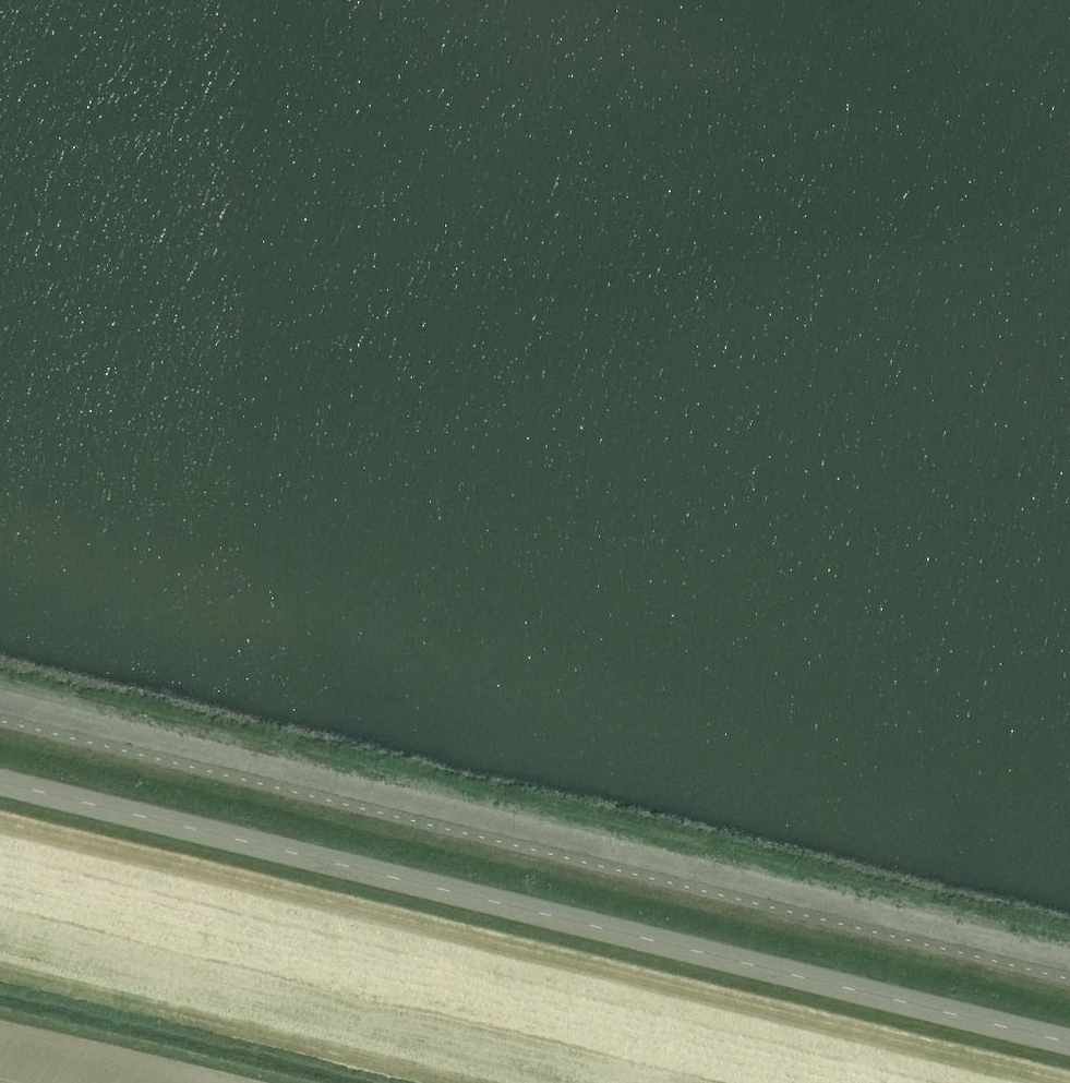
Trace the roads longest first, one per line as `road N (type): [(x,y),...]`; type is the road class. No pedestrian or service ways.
road 1 (tertiary): [(1069,1048),(0,787)]

